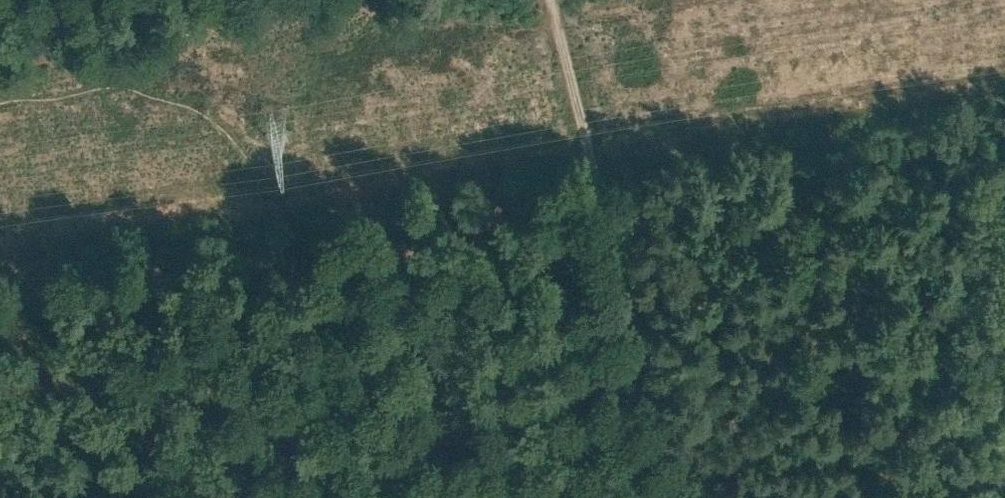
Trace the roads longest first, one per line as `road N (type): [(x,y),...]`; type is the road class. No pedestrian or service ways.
road 1 (track): [(672,497),(550,0)]

